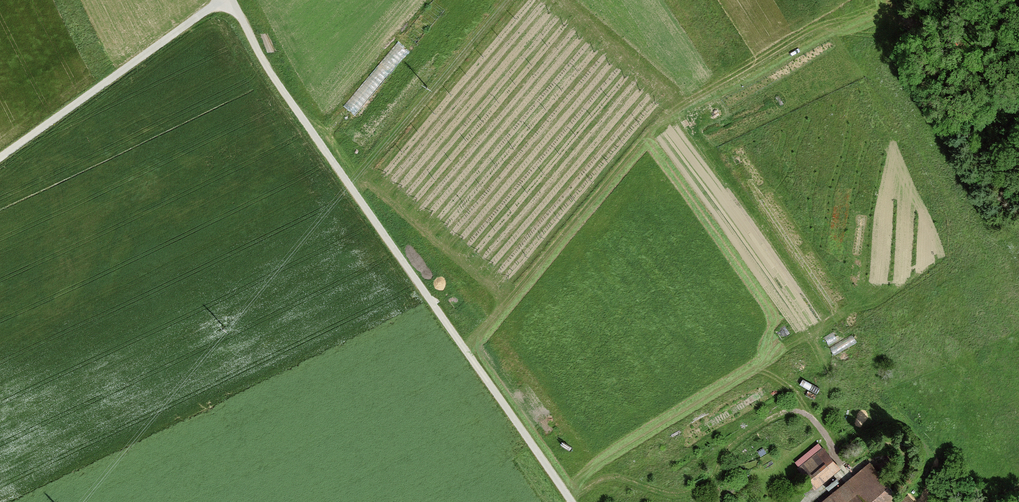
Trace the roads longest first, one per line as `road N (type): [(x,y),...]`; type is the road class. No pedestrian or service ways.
road 1 (track): [(571,501),(266,67),(232,0)]
road 2 (track): [(569,499),(608,478),(665,491),(698,488),(735,441),(791,412),(813,421),(838,459)]
road 3 (track): [(221,0),(0,157)]

